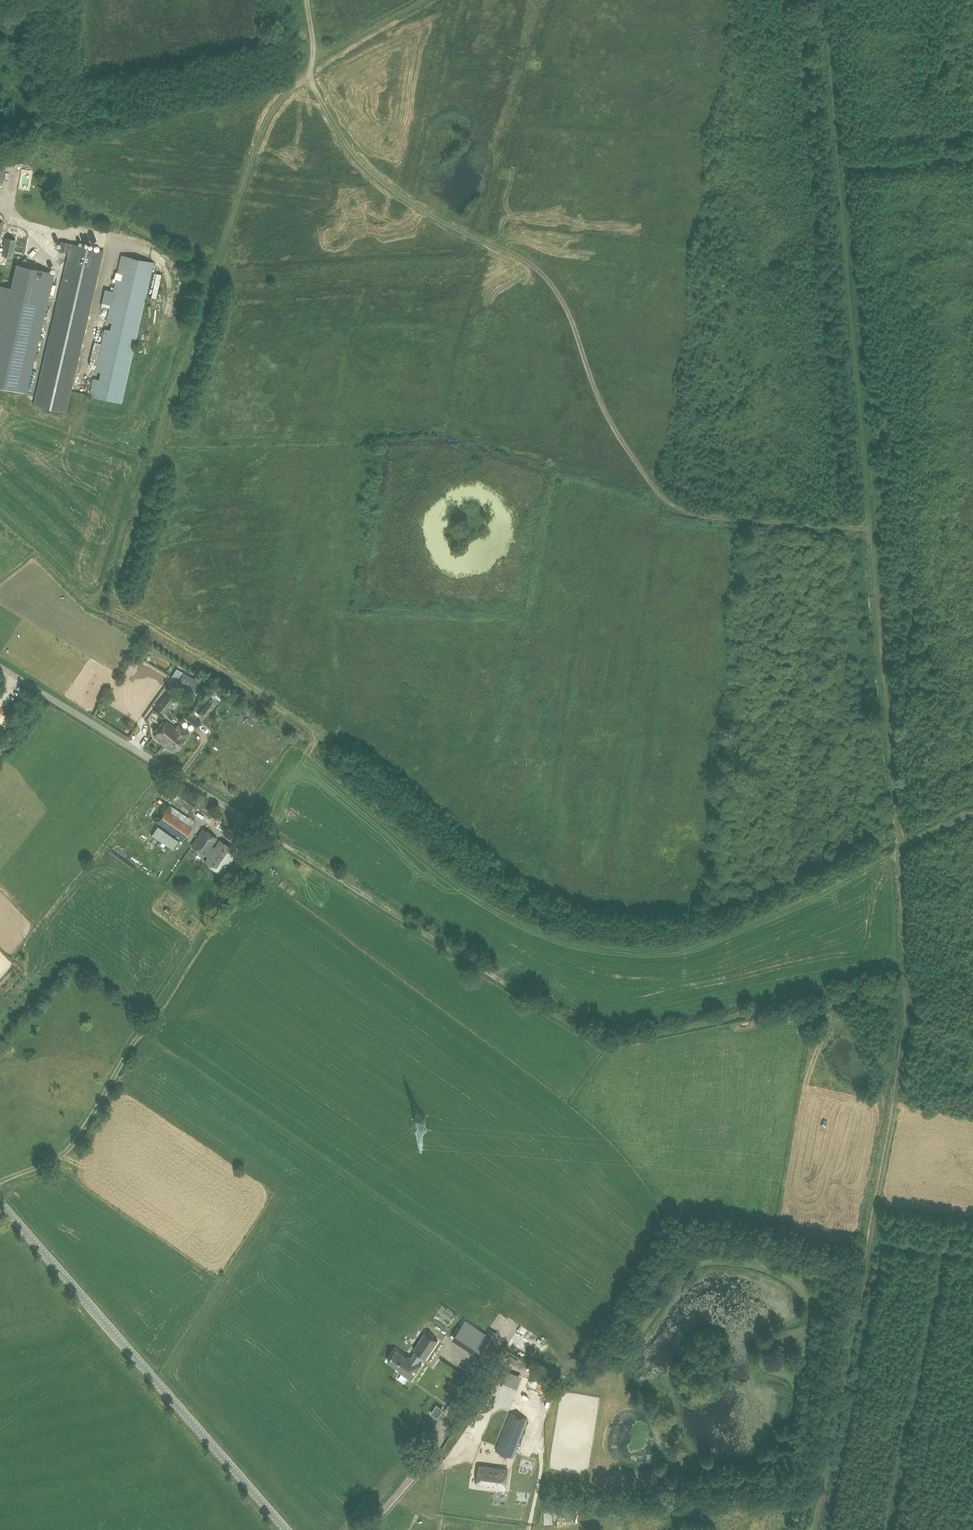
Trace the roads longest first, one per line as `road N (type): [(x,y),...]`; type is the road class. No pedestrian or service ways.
road 1 (track): [(905,980),(870,532),(697,515),(663,497),(623,444),(584,365),(571,310),(548,280),(517,255),(424,212),(362,163),(311,80),(311,57)]
road 2 (track): [(905,980),(601,1040),(268,833),(75,1139),(47,1162),(0,1181)]
road 3 (track): [(815,1529),(905,1044),(905,980)]
road 4 (track): [(870,532),(812,0)]
road 5 (tertiary): [(286,1529),(0,1202)]
road 6 (unclassified): [(268,833),(0,669)]
road 7 (track): [(425,0),(311,57)]

